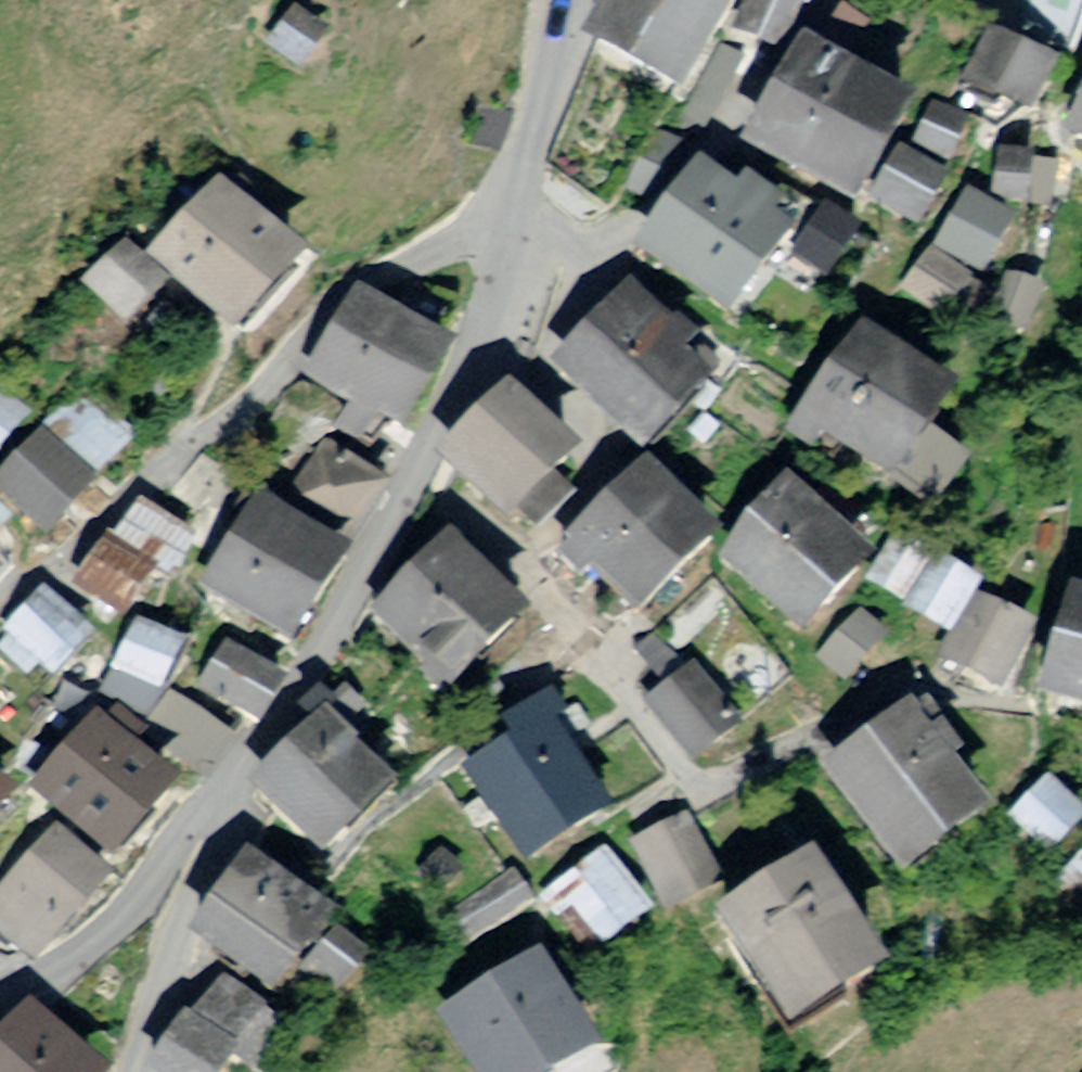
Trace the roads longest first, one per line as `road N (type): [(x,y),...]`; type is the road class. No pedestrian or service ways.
road 1 (residential): [(207,837),(477,401),(530,220)]
road 2 (residential): [(530,220),(606,268),(740,74)]
road 3 (residential): [(0,999),(90,950),(207,837)]
road 4 (residential): [(207,837),(141,1071)]
road 5 (residential): [(530,220),(566,0)]

